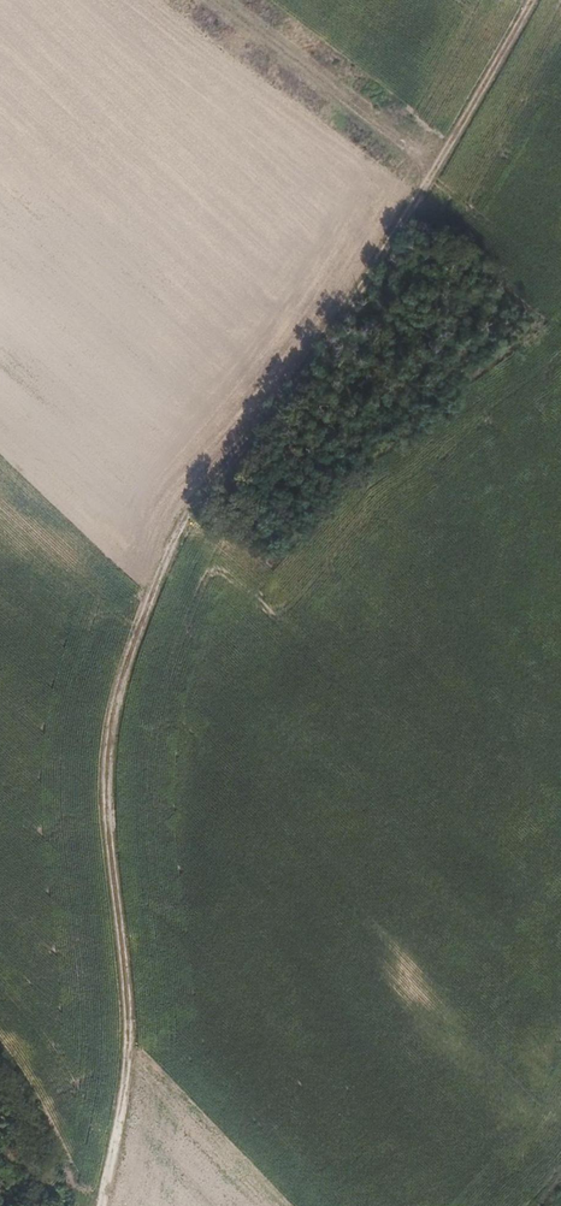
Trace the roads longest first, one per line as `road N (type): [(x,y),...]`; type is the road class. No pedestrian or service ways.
road 1 (track): [(98,1205),(123,1087),(128,975),(109,807),(121,705),(140,636),(170,560),(215,484),(341,322),(535,0)]

